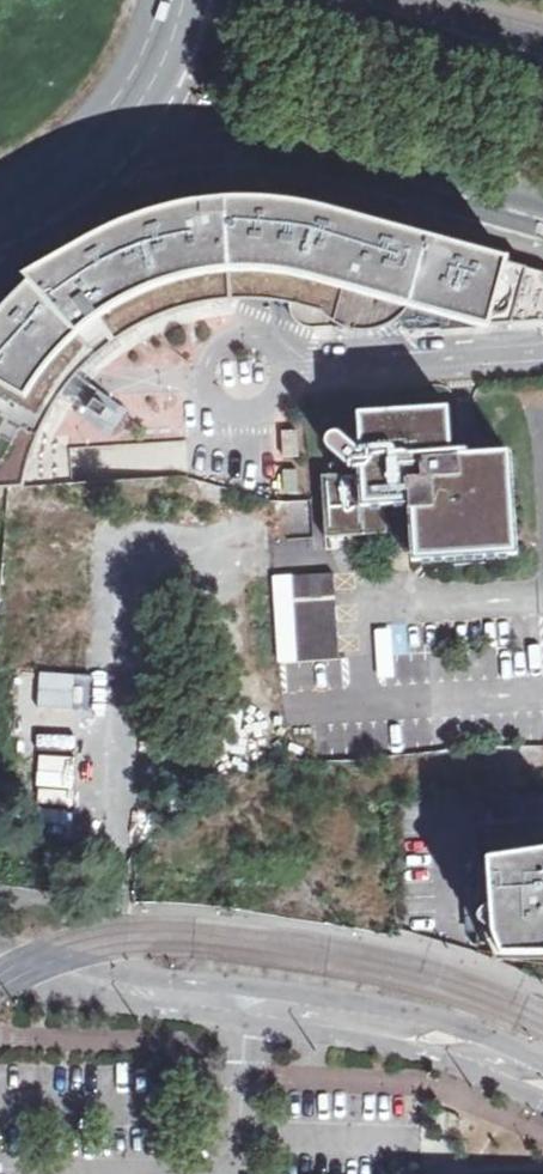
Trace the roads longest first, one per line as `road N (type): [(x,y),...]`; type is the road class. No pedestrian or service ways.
road 1 (residential): [(542,1089),(476,1051),(404,1031),(0,957)]
road 2 (secondary): [(209,137),(542,217)]
road 3 (residential): [(542,358),(287,372)]
road 4 (residential): [(175,386),(184,420),(197,434),(233,446),(278,423),(287,372)]
road 5 (residential): [(287,372),(264,342),(227,333),(192,349),(175,386)]
road 6 (secondary): [(85,147),(209,137)]

